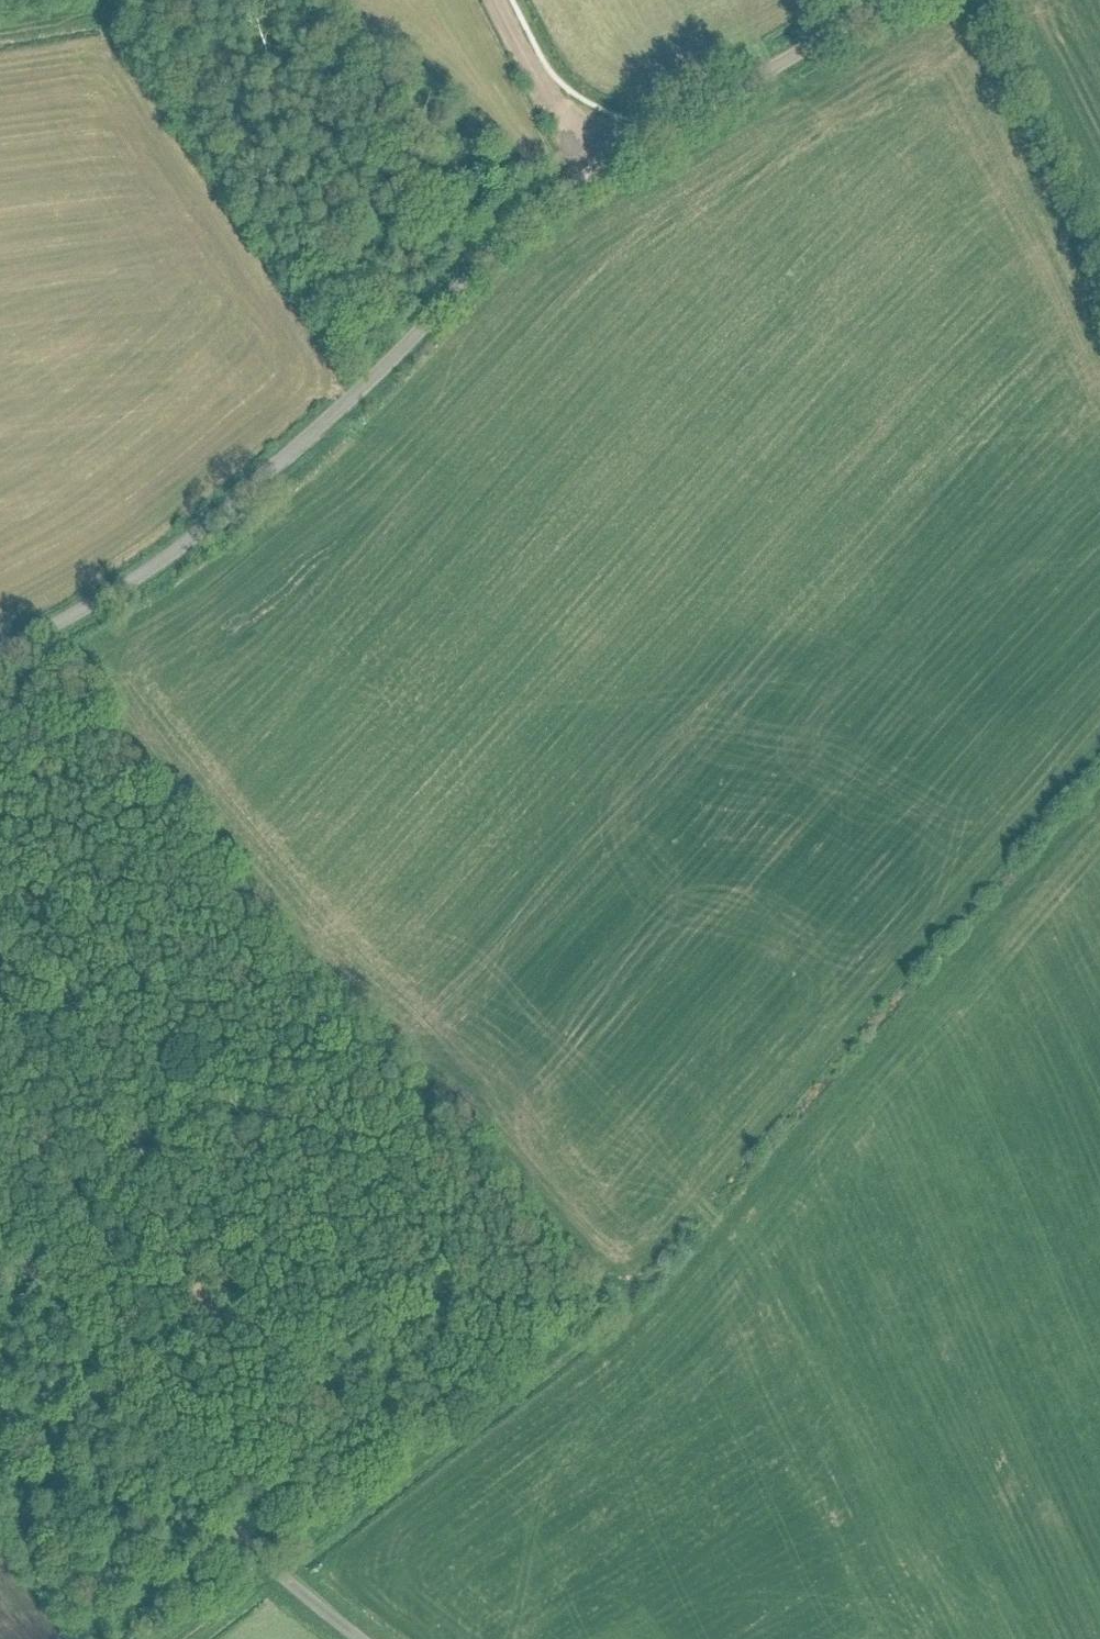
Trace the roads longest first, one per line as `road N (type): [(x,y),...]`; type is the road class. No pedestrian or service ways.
road 1 (unclassified): [(0,655),(92,609),(210,526),(553,196),(887,0)]
road 2 (unclassified): [(0,1230),(227,1522),(358,1638)]
road 3 (track): [(274,1569),(579,1330)]
road 4 (track): [(598,168),(533,79),(491,0)]

